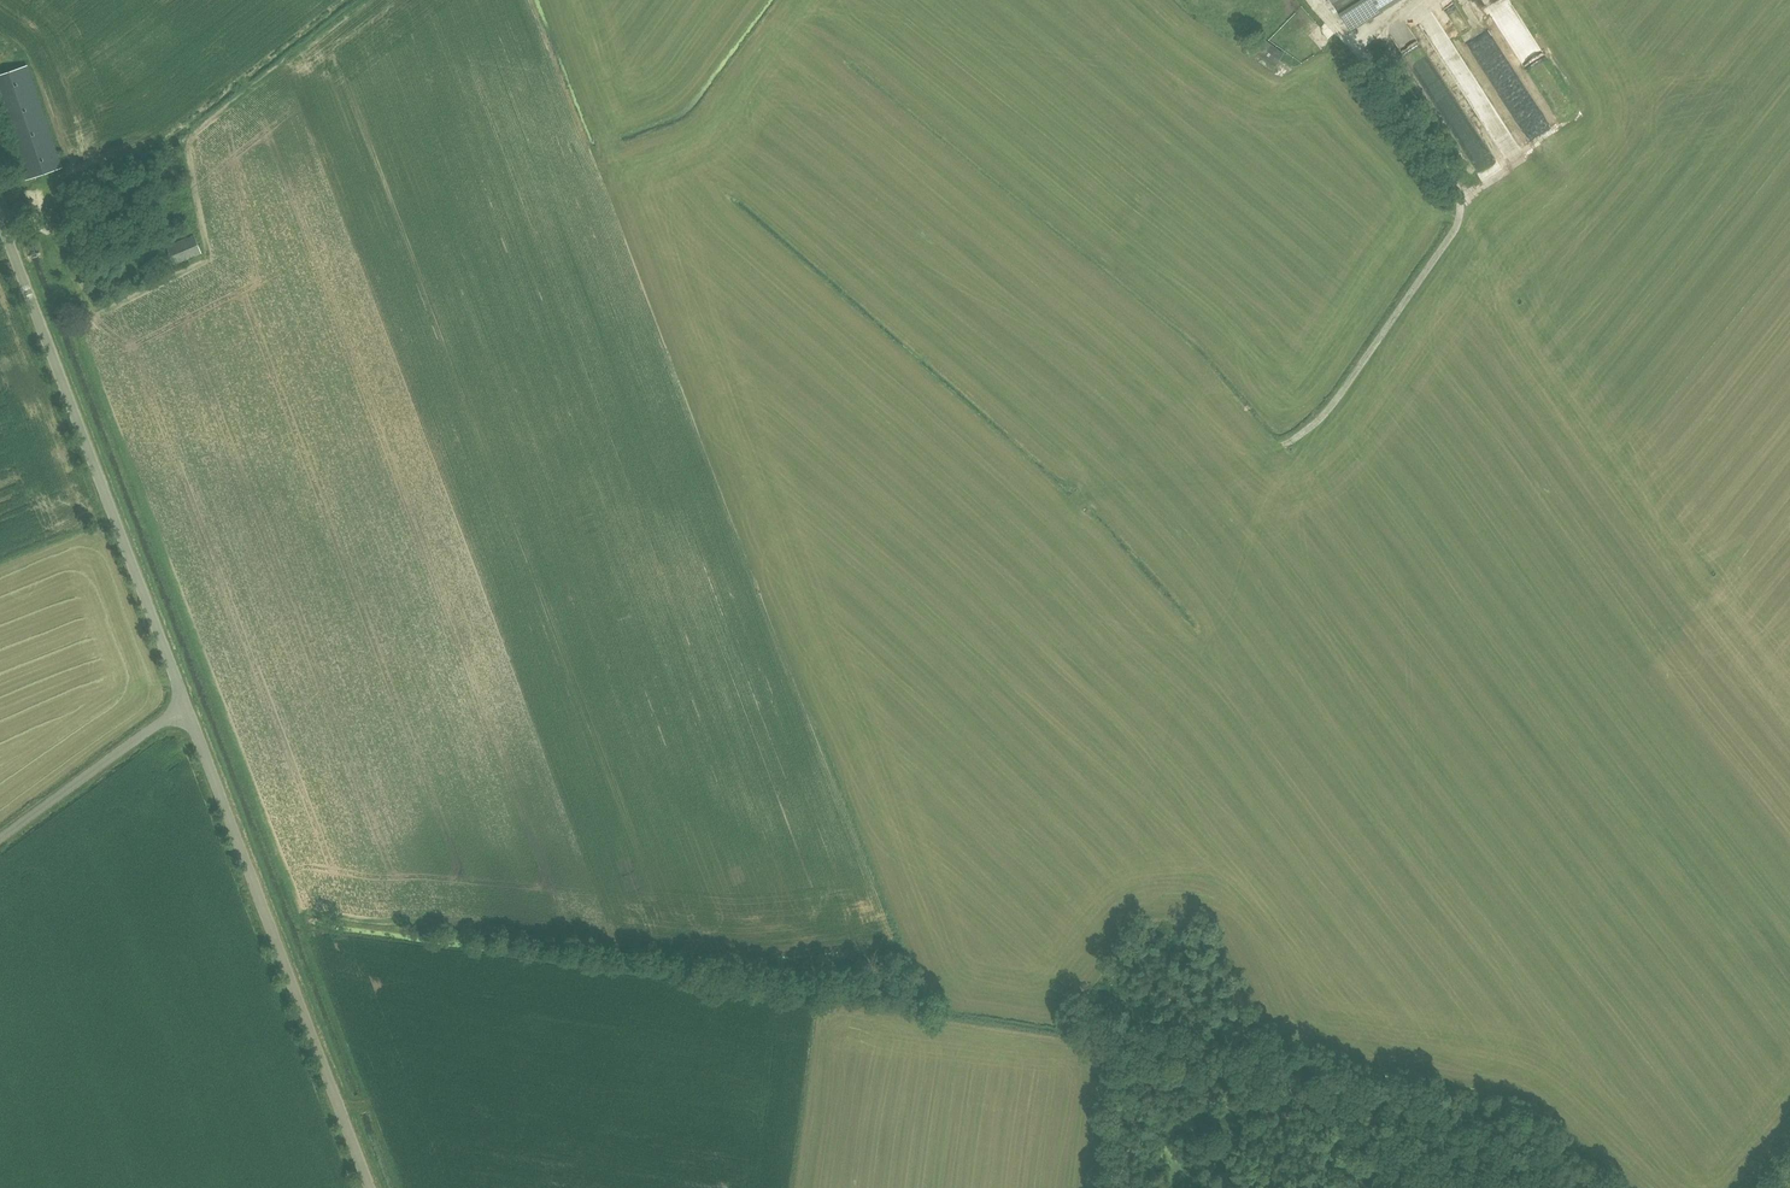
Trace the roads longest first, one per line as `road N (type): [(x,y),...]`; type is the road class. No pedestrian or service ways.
road 1 (unclassified): [(369,1187),(184,703)]
road 2 (unclassified): [(184,703),(0,221)]
road 3 (unclassified): [(0,837),(184,703)]

